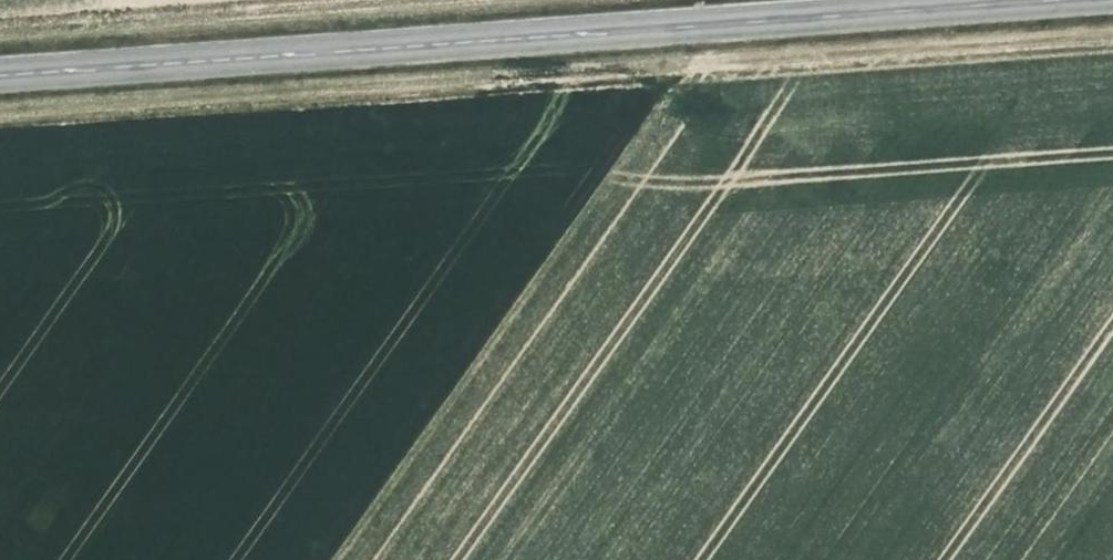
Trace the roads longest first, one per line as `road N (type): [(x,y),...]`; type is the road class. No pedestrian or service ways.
road 1 (track): [(0,112),(1112,33)]
road 2 (tertiary): [(0,75),(1026,0)]

